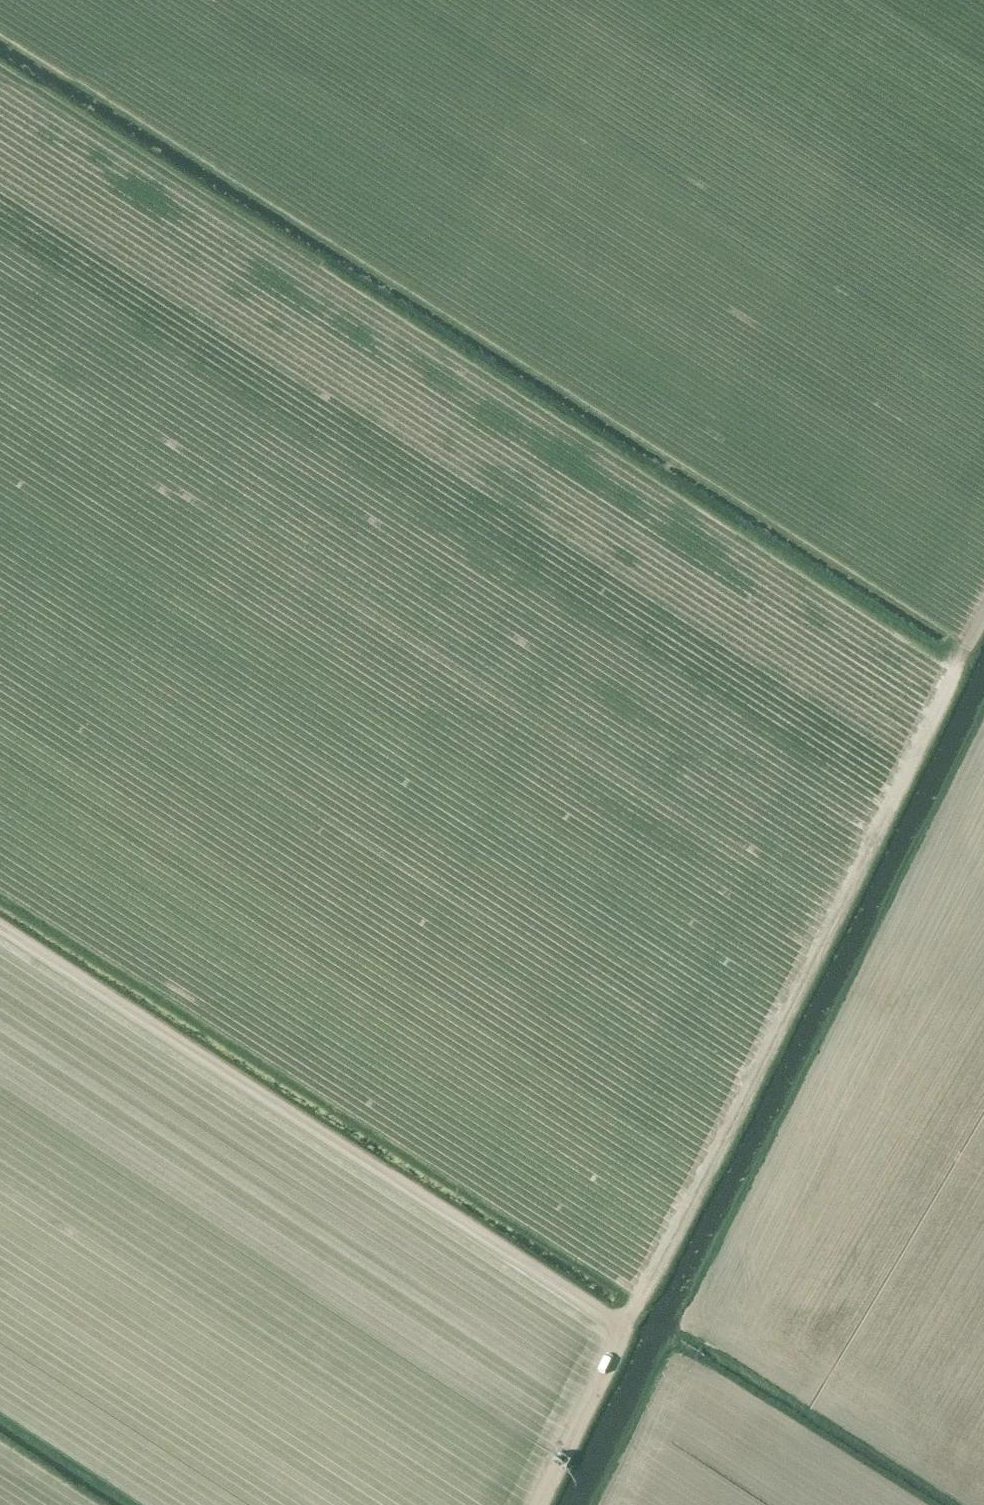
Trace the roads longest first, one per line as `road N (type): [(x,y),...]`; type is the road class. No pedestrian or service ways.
road 1 (track): [(149,1504),(0,1412)]

